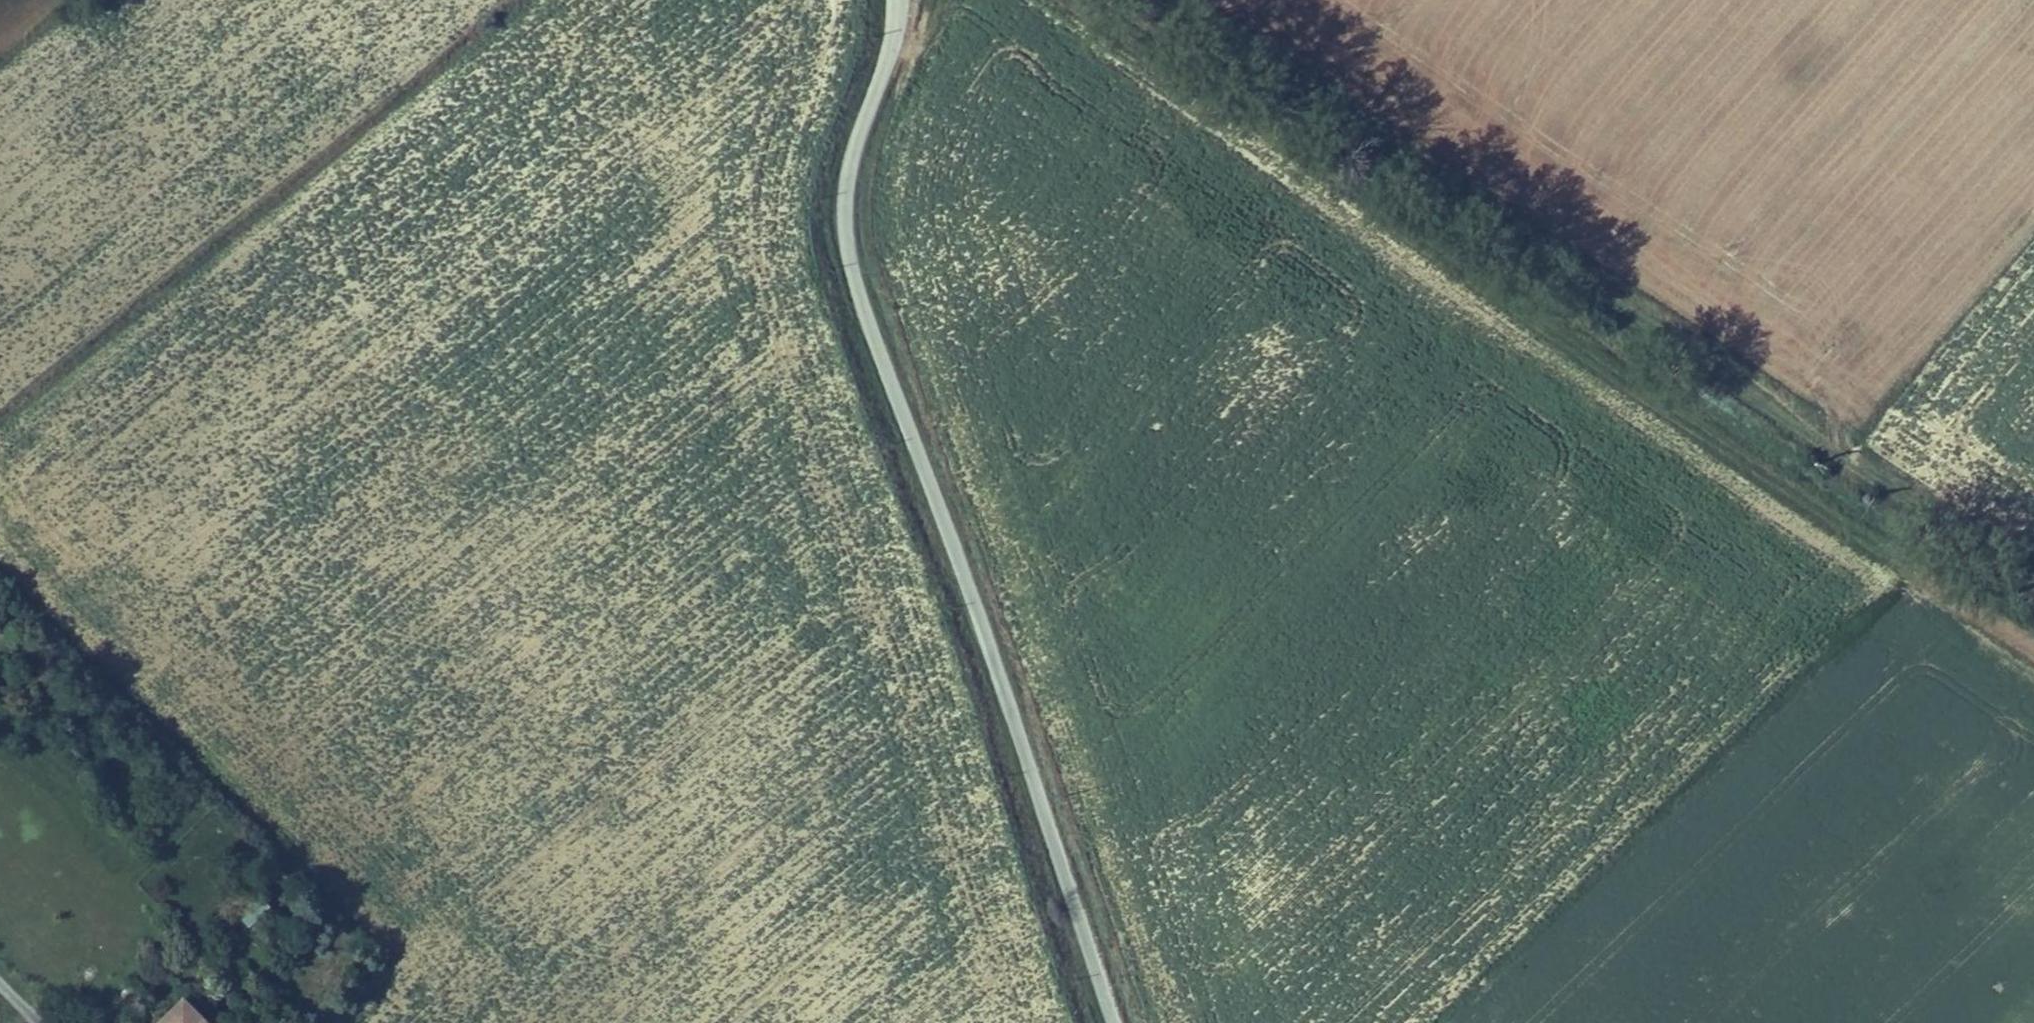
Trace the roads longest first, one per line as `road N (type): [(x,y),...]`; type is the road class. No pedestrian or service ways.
road 1 (tertiary): [(1111,1022),(847,253),(849,178),(888,58),(896,0)]
road 2 (track): [(2033,576),(1367,142),(1165,0)]

